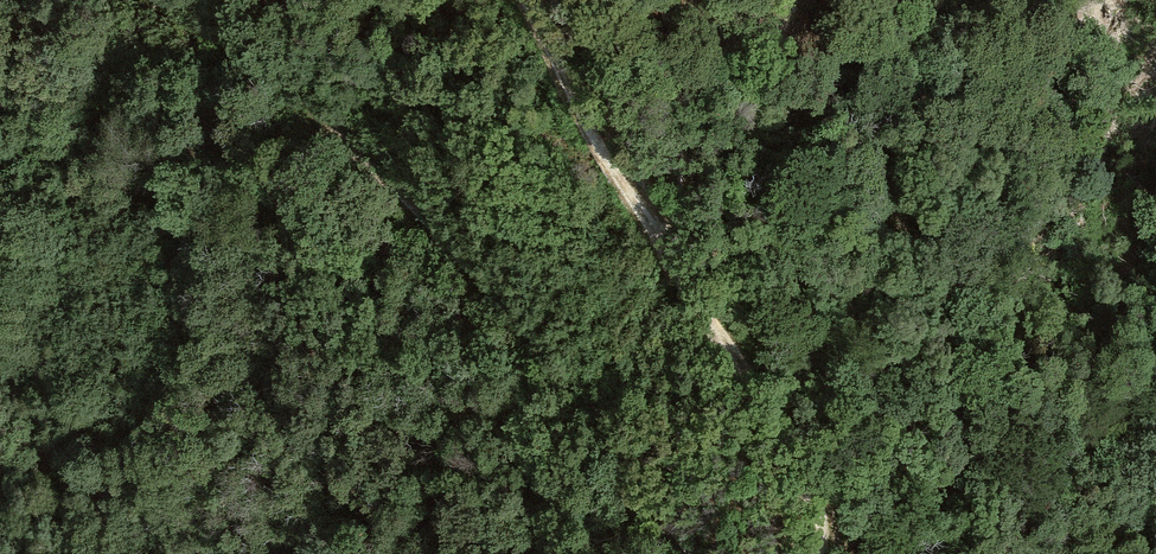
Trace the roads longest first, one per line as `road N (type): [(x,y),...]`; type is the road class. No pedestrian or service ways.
road 1 (track): [(696,553),(553,354),(416,200),(284,80),(158,0)]
road 2 (track): [(676,259),(799,460),(811,498),(810,553)]
road 3 (track): [(521,0),(573,100),(676,259)]

